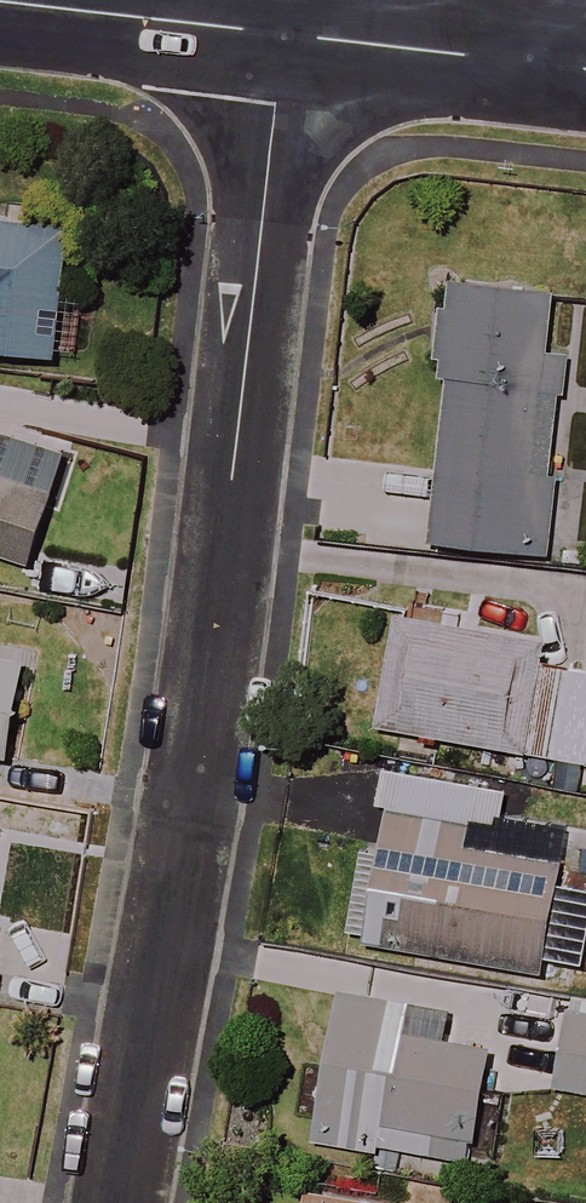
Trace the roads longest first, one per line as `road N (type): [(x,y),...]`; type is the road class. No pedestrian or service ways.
road 1 (residential): [(285,32),(232,481),(109,1202)]
road 2 (residential): [(0,2),(285,32)]
road 3 (residential): [(285,32),(536,62)]

